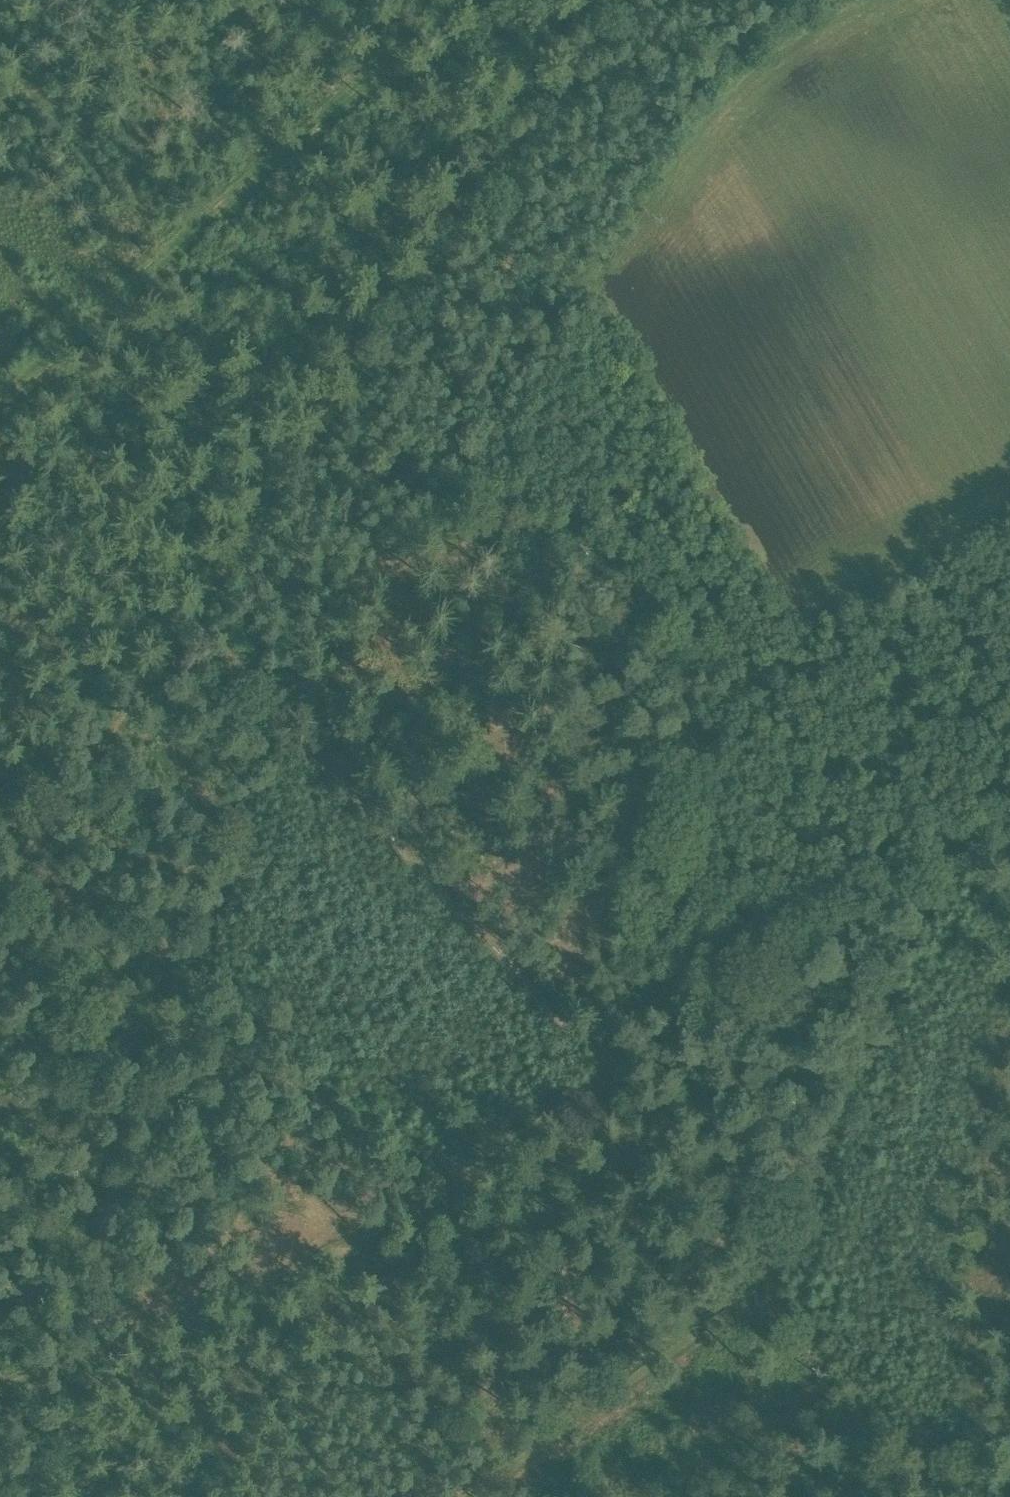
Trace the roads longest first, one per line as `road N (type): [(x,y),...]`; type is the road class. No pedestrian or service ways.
road 1 (track): [(498,1496),(747,1298),(935,849)]
road 2 (track): [(0,1429),(160,1371),(406,1245),(567,1044)]
road 3 (track): [(464,0),(0,423)]
road 4 (track): [(567,1044),(191,636)]
road 5 (track): [(567,1044),(732,917),(935,849),(1009,810)]

